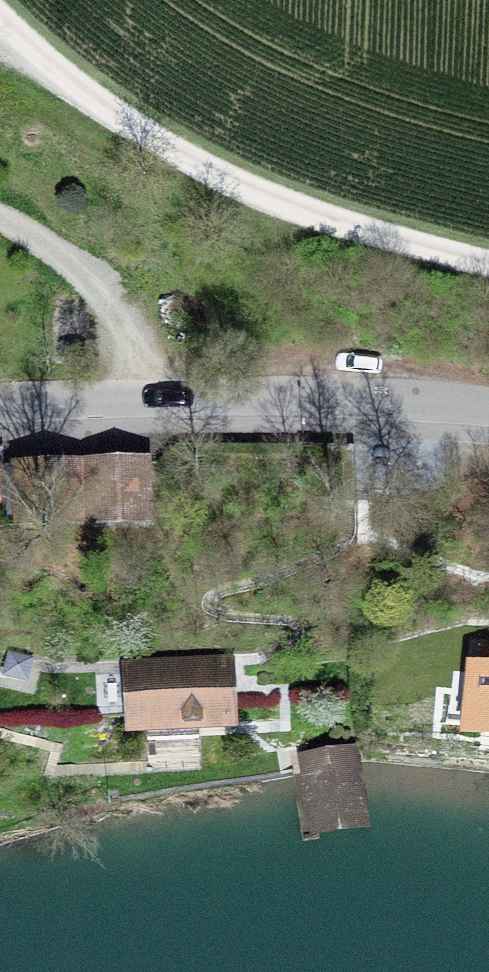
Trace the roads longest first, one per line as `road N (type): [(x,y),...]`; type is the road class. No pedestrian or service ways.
road 1 (unclassified): [(488,263),(294,211),(190,162),(63,82),(0,20)]
road 2 (tertiary): [(488,406),(348,395),(0,402)]

